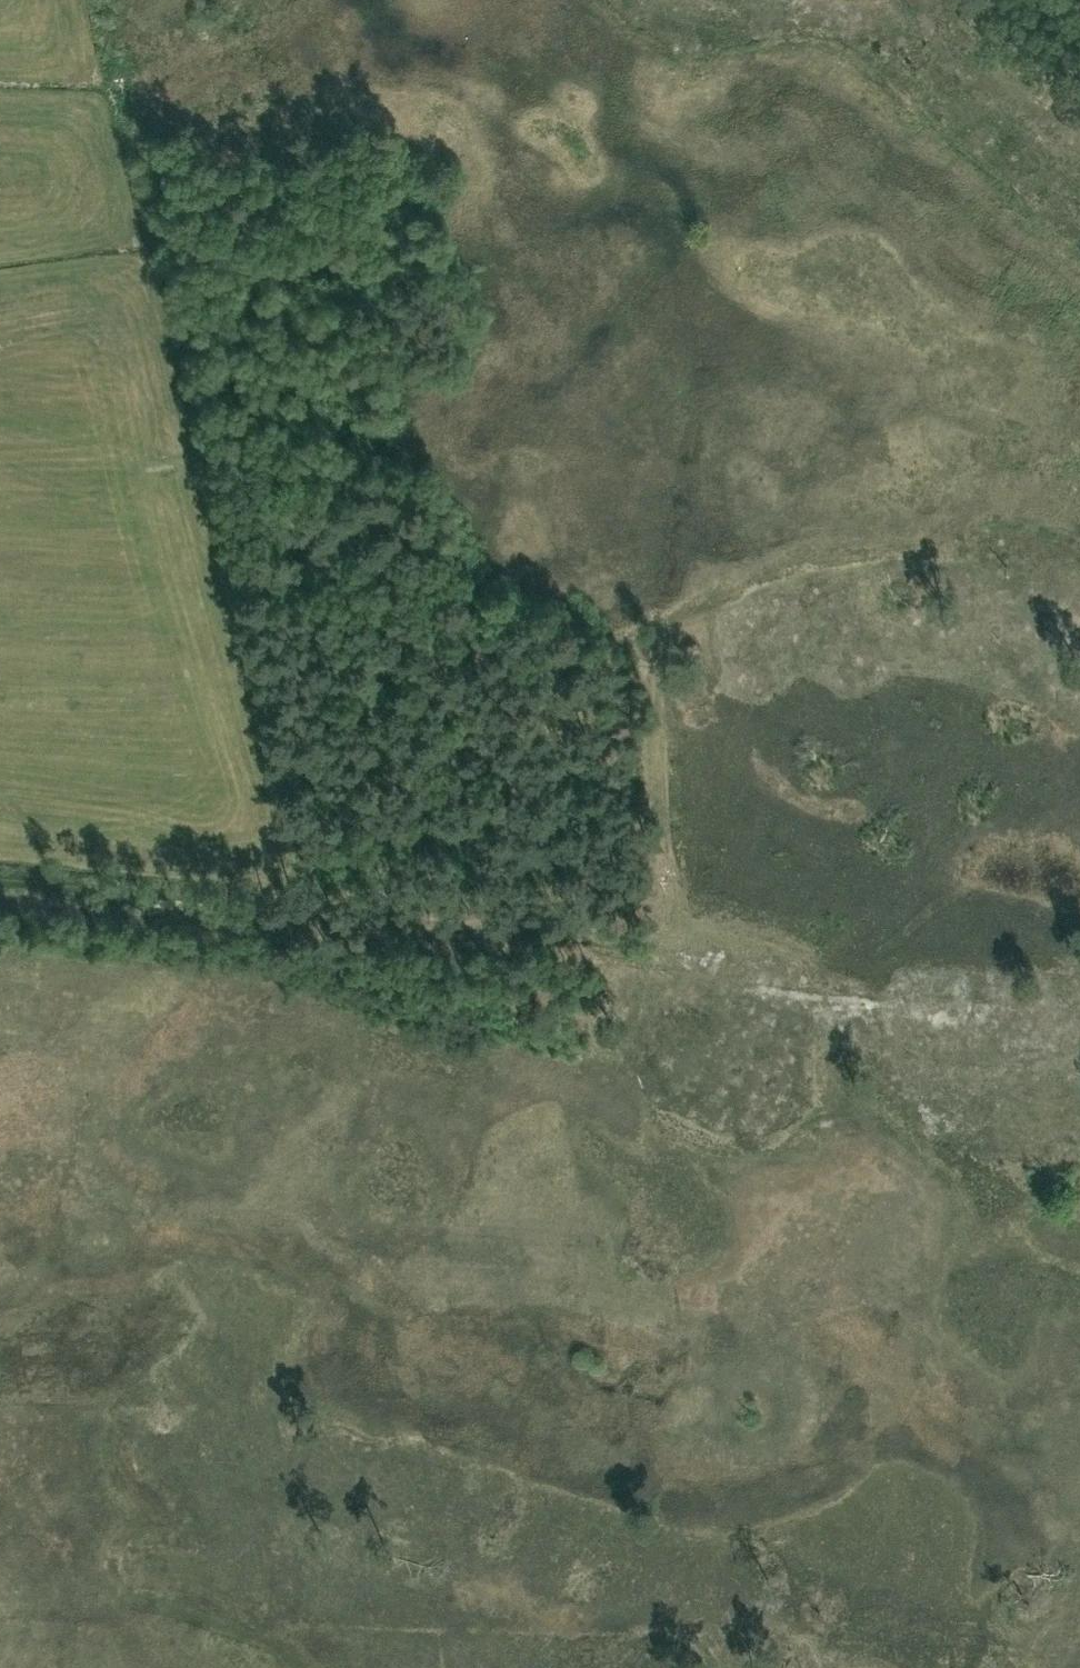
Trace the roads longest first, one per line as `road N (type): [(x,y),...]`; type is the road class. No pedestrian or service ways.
road 1 (track): [(0,887),(286,920)]

